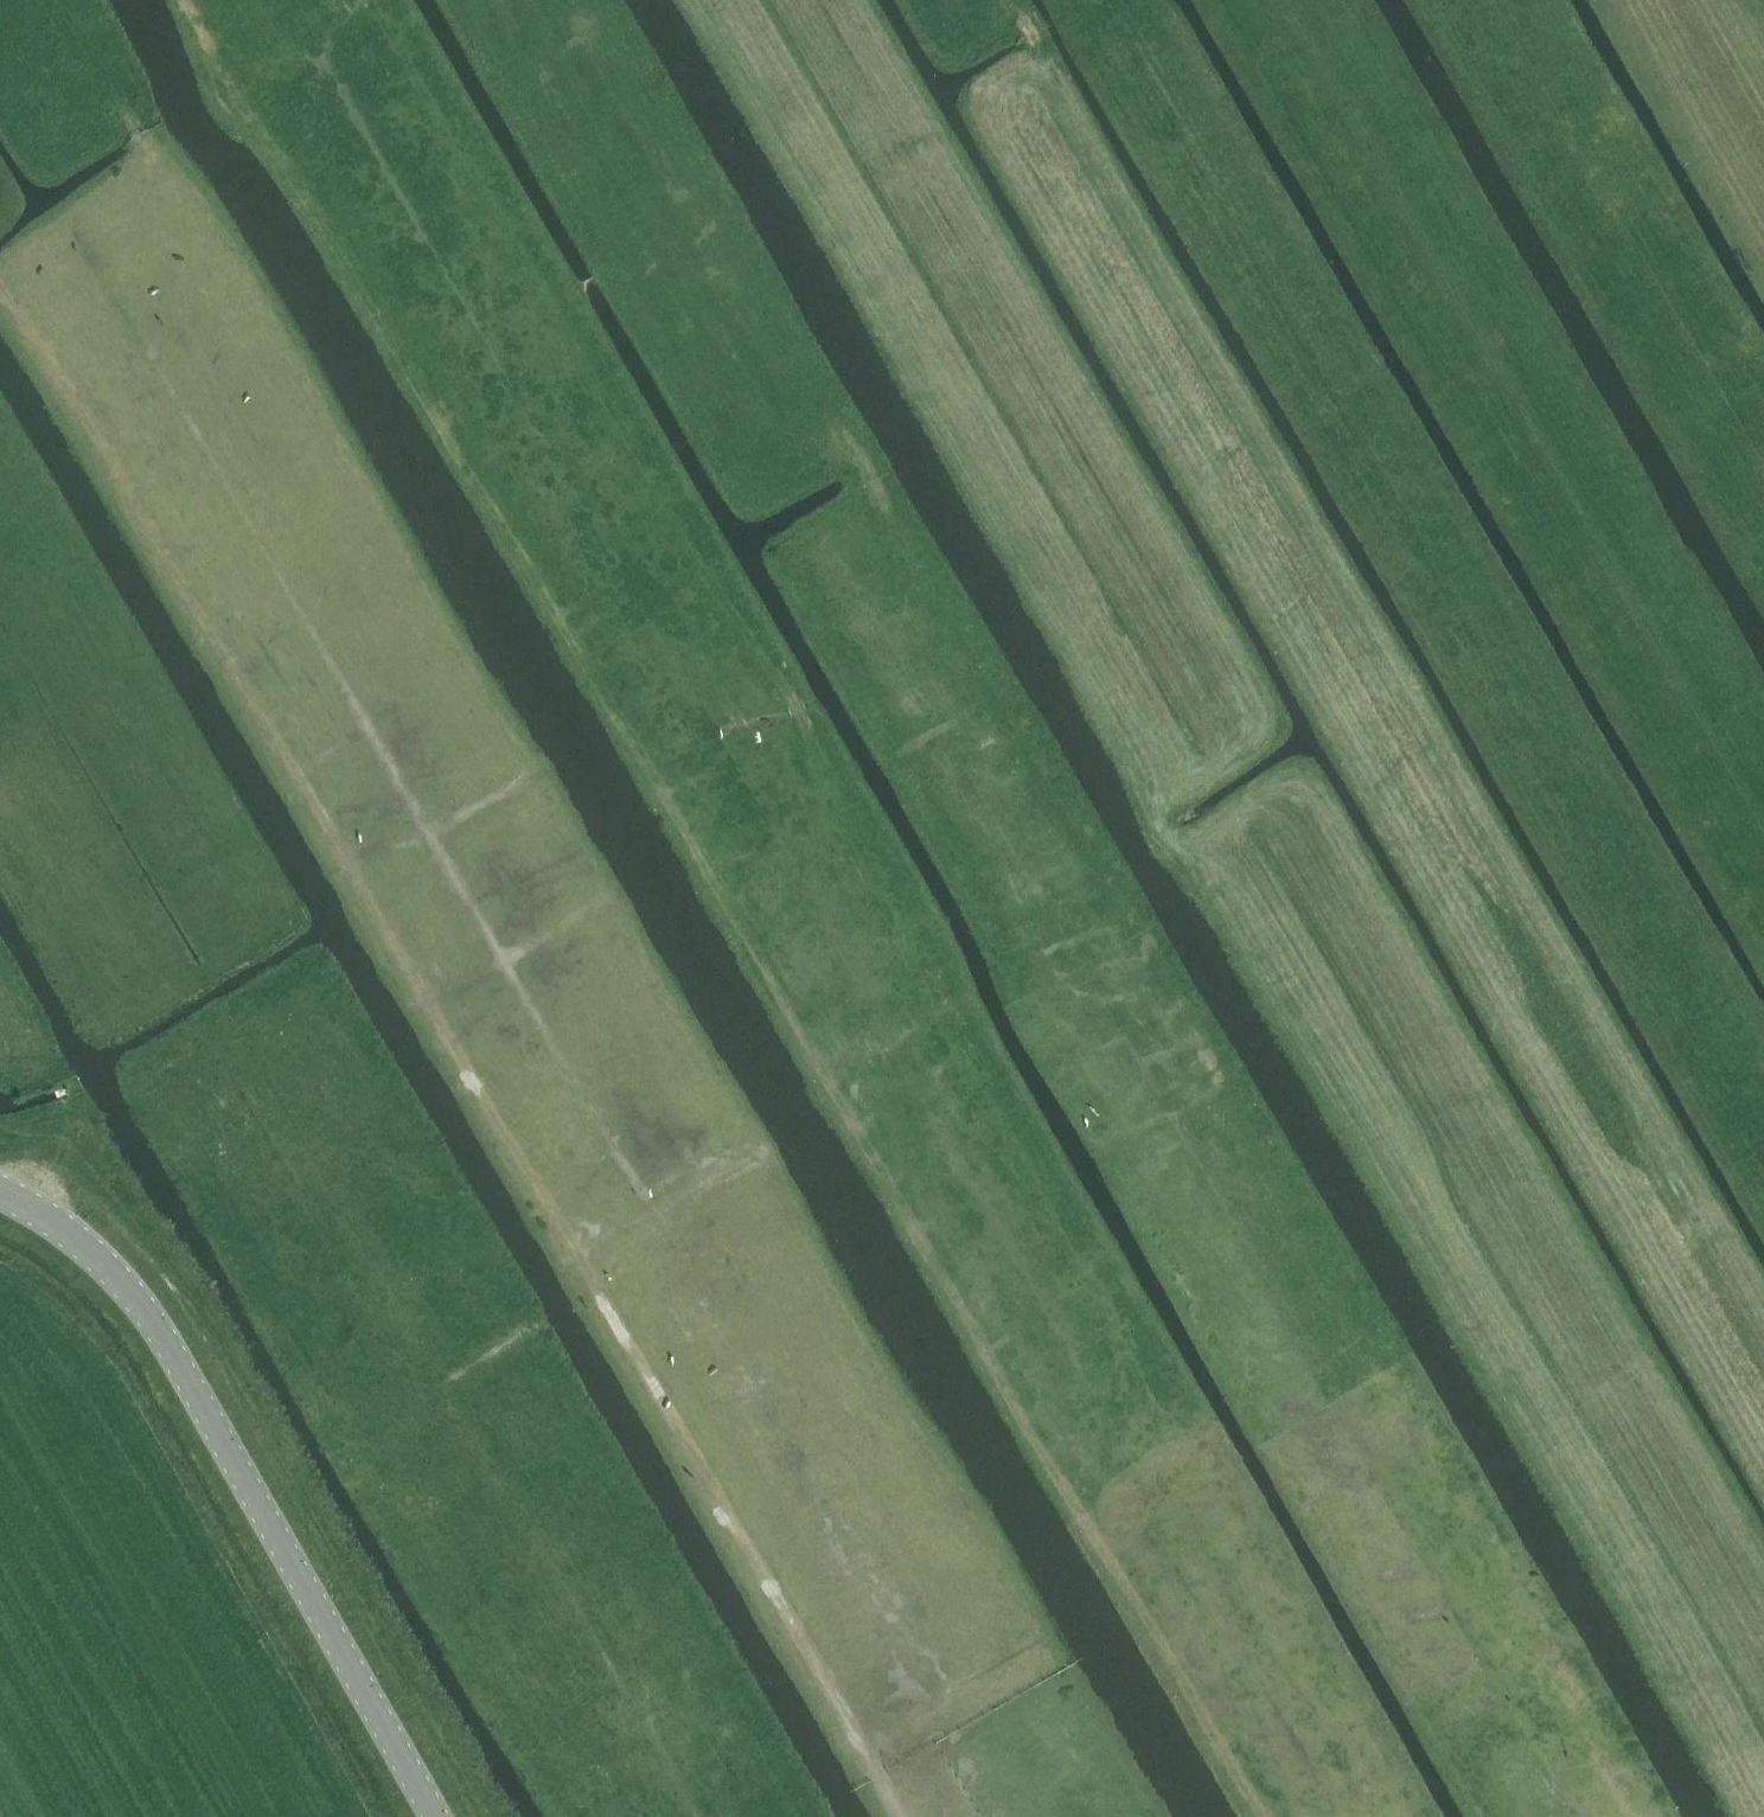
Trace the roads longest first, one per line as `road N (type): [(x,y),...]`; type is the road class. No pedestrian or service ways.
road 1 (track): [(898,1816),(0,292)]
road 2 (tertiary): [(436,1816),(166,1340),(96,1256),(0,1189)]

